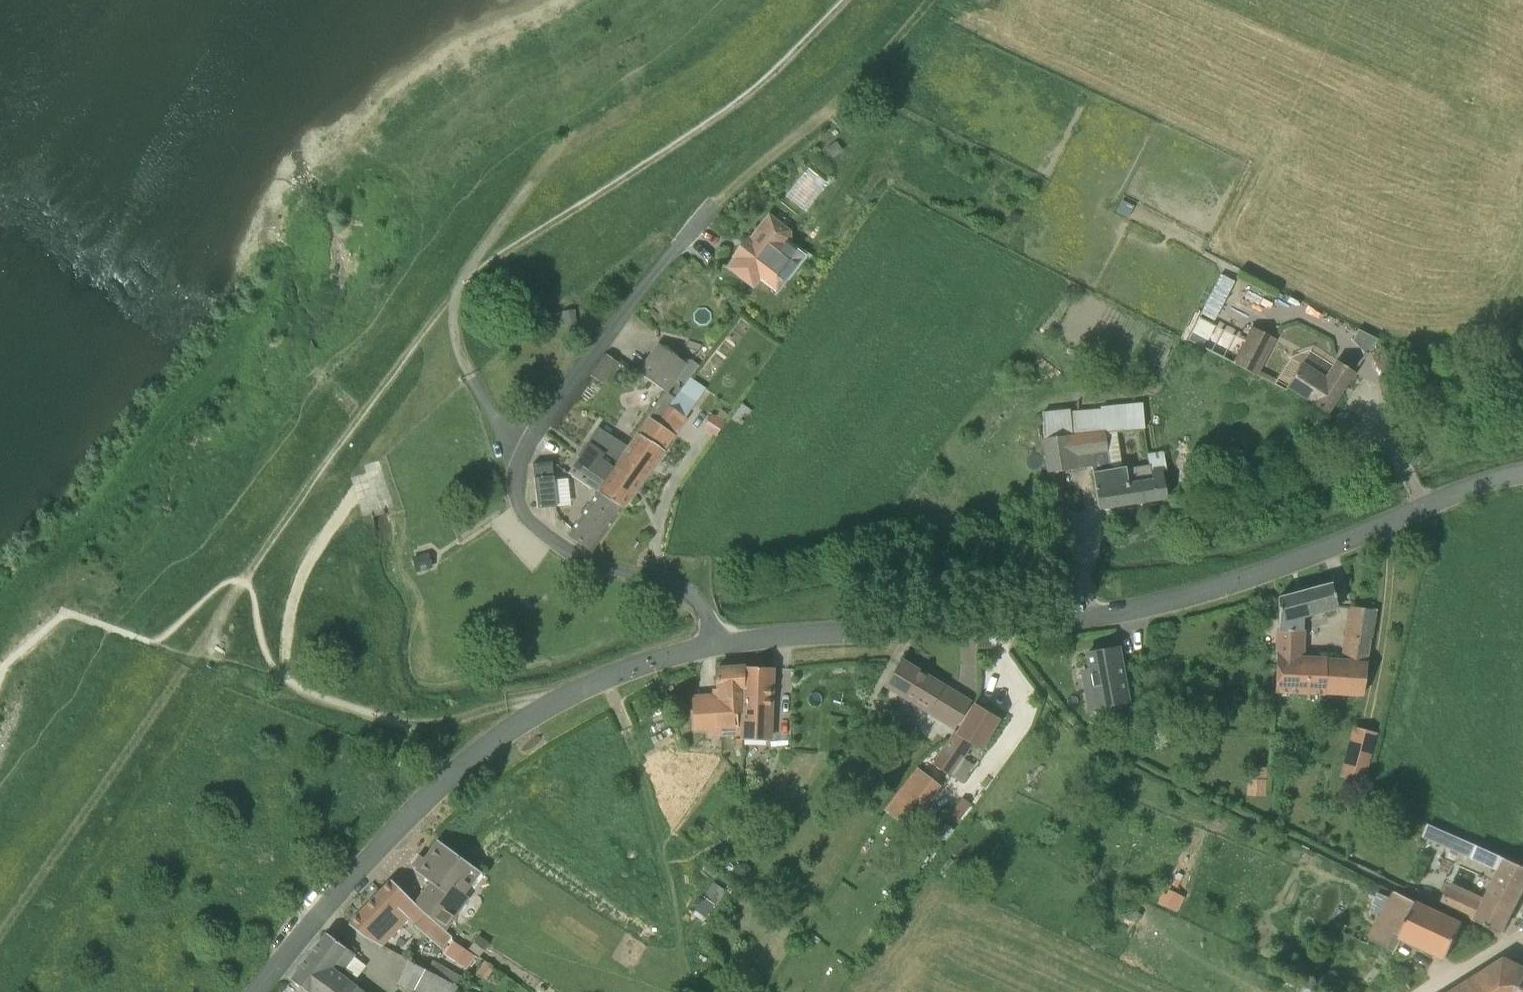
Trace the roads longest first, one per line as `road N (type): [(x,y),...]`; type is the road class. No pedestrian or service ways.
road 1 (residential): [(259,991),(370,856),(448,776),(527,716),(581,688),(717,643),(1011,628),(1150,605),(1246,580),(1422,505),(1522,476)]
road 2 (track): [(845,0),(746,94),(474,276),(435,315),(244,576)]
road 3 (track): [(584,130),(555,147),(527,184),(462,278),(454,313),(466,368),(497,423),(526,449)]
road 4 (track): [(187,668),(0,941)]
road 5 (track): [(704,220),(869,75),(926,0)]
road 6 (track): [(378,491),(350,493),(307,559),(287,611),(291,659),(319,697)]
road 7 (track): [(544,707),(536,697),(411,724)]

